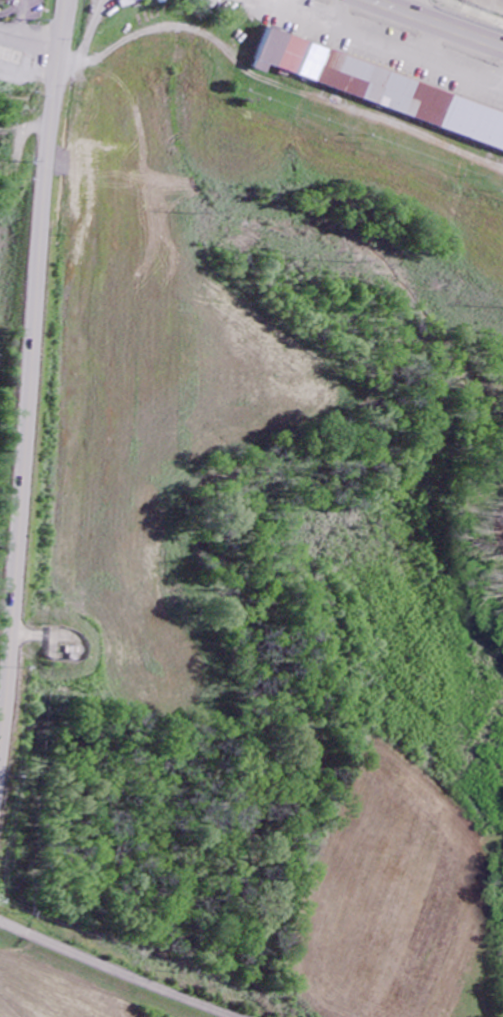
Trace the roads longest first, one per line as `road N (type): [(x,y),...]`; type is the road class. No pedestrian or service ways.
road 1 (secondary): [(0,720),(66,0)]
road 2 (primary): [(502,47),(376,0)]

